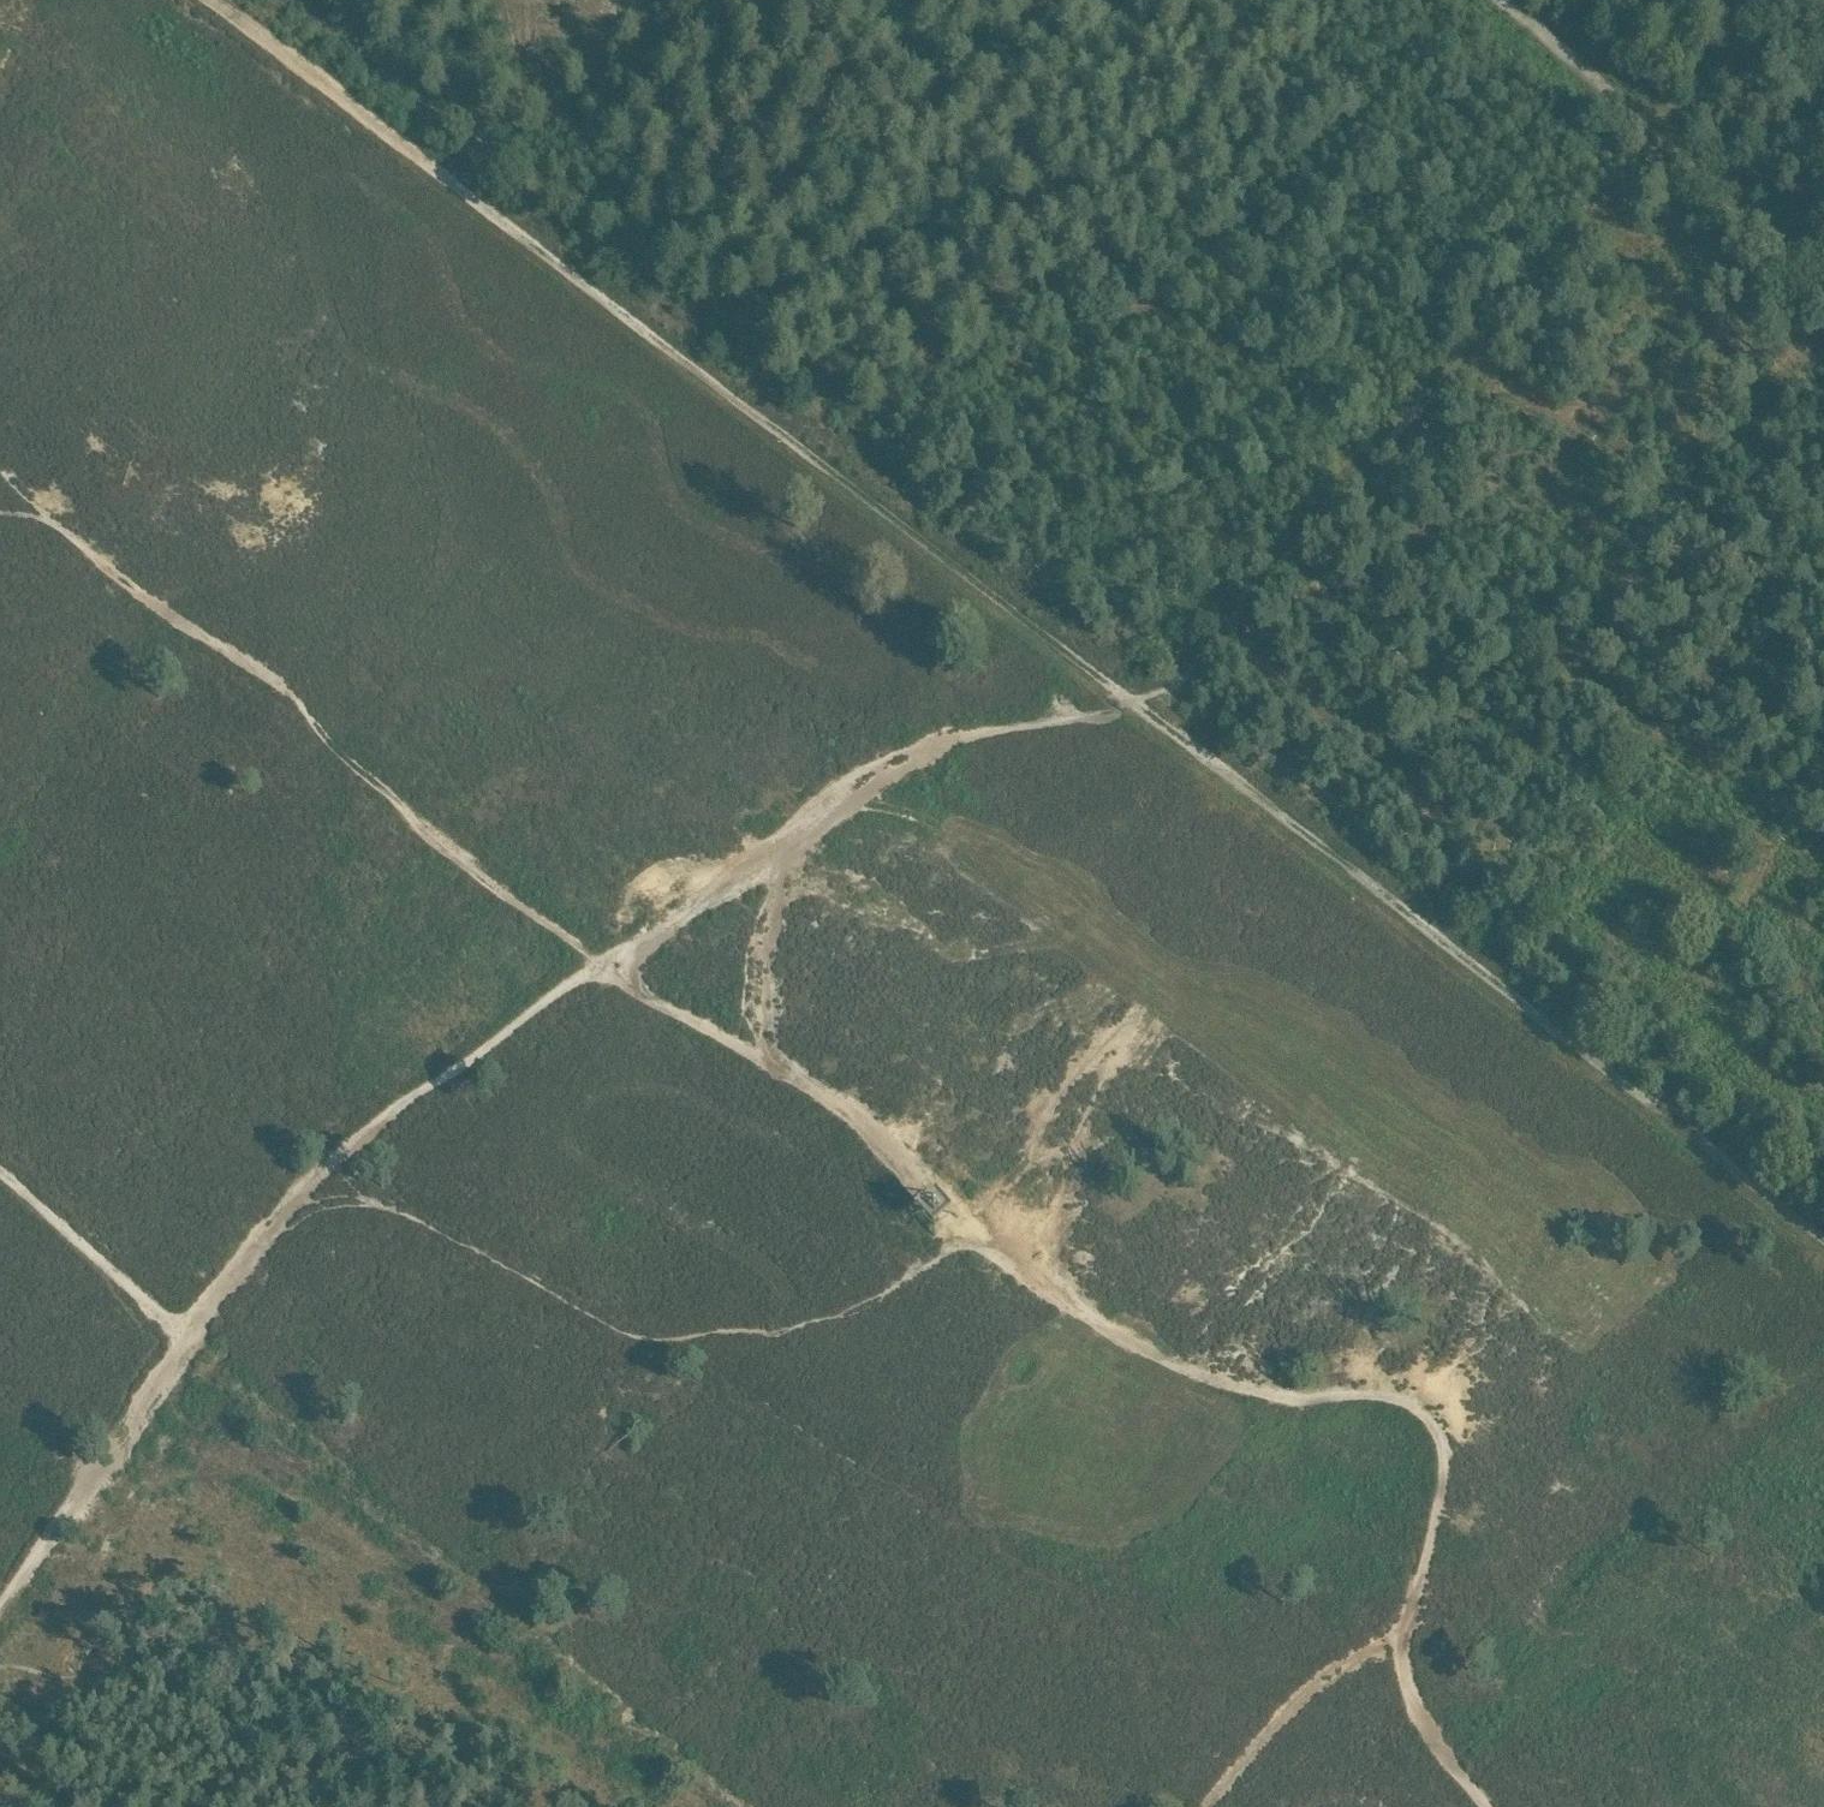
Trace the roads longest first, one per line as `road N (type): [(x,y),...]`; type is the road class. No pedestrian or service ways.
road 1 (track): [(225,0),(527,247),(1139,677),(1823,1230)]
road 2 (track): [(1792,0),(1169,667),(1113,685)]
road 3 (track): [(1504,0),(1823,284)]

